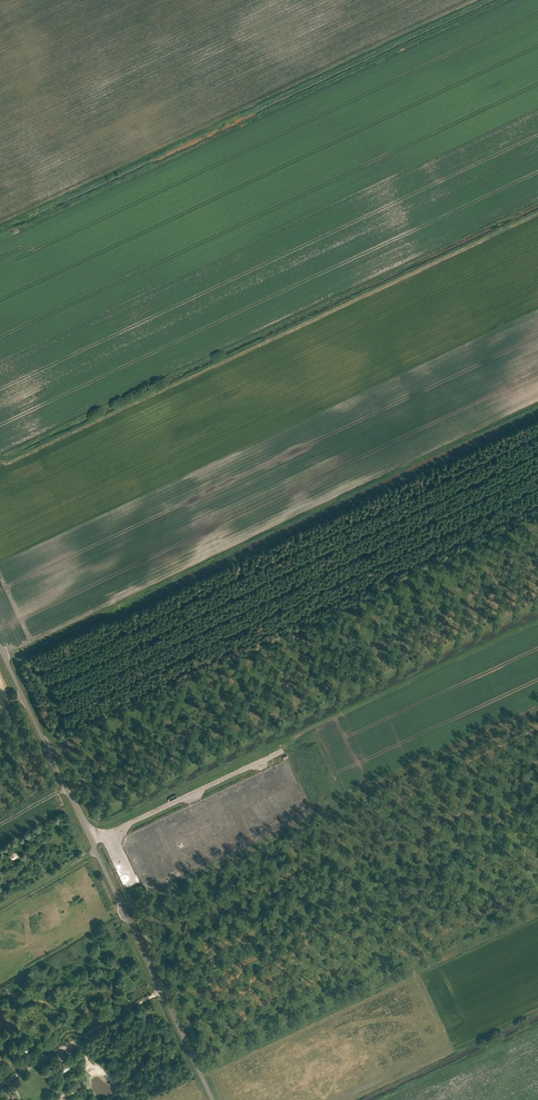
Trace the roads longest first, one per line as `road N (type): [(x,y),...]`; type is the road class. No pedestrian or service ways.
road 1 (unclassified): [(212,1099),(0,648)]

